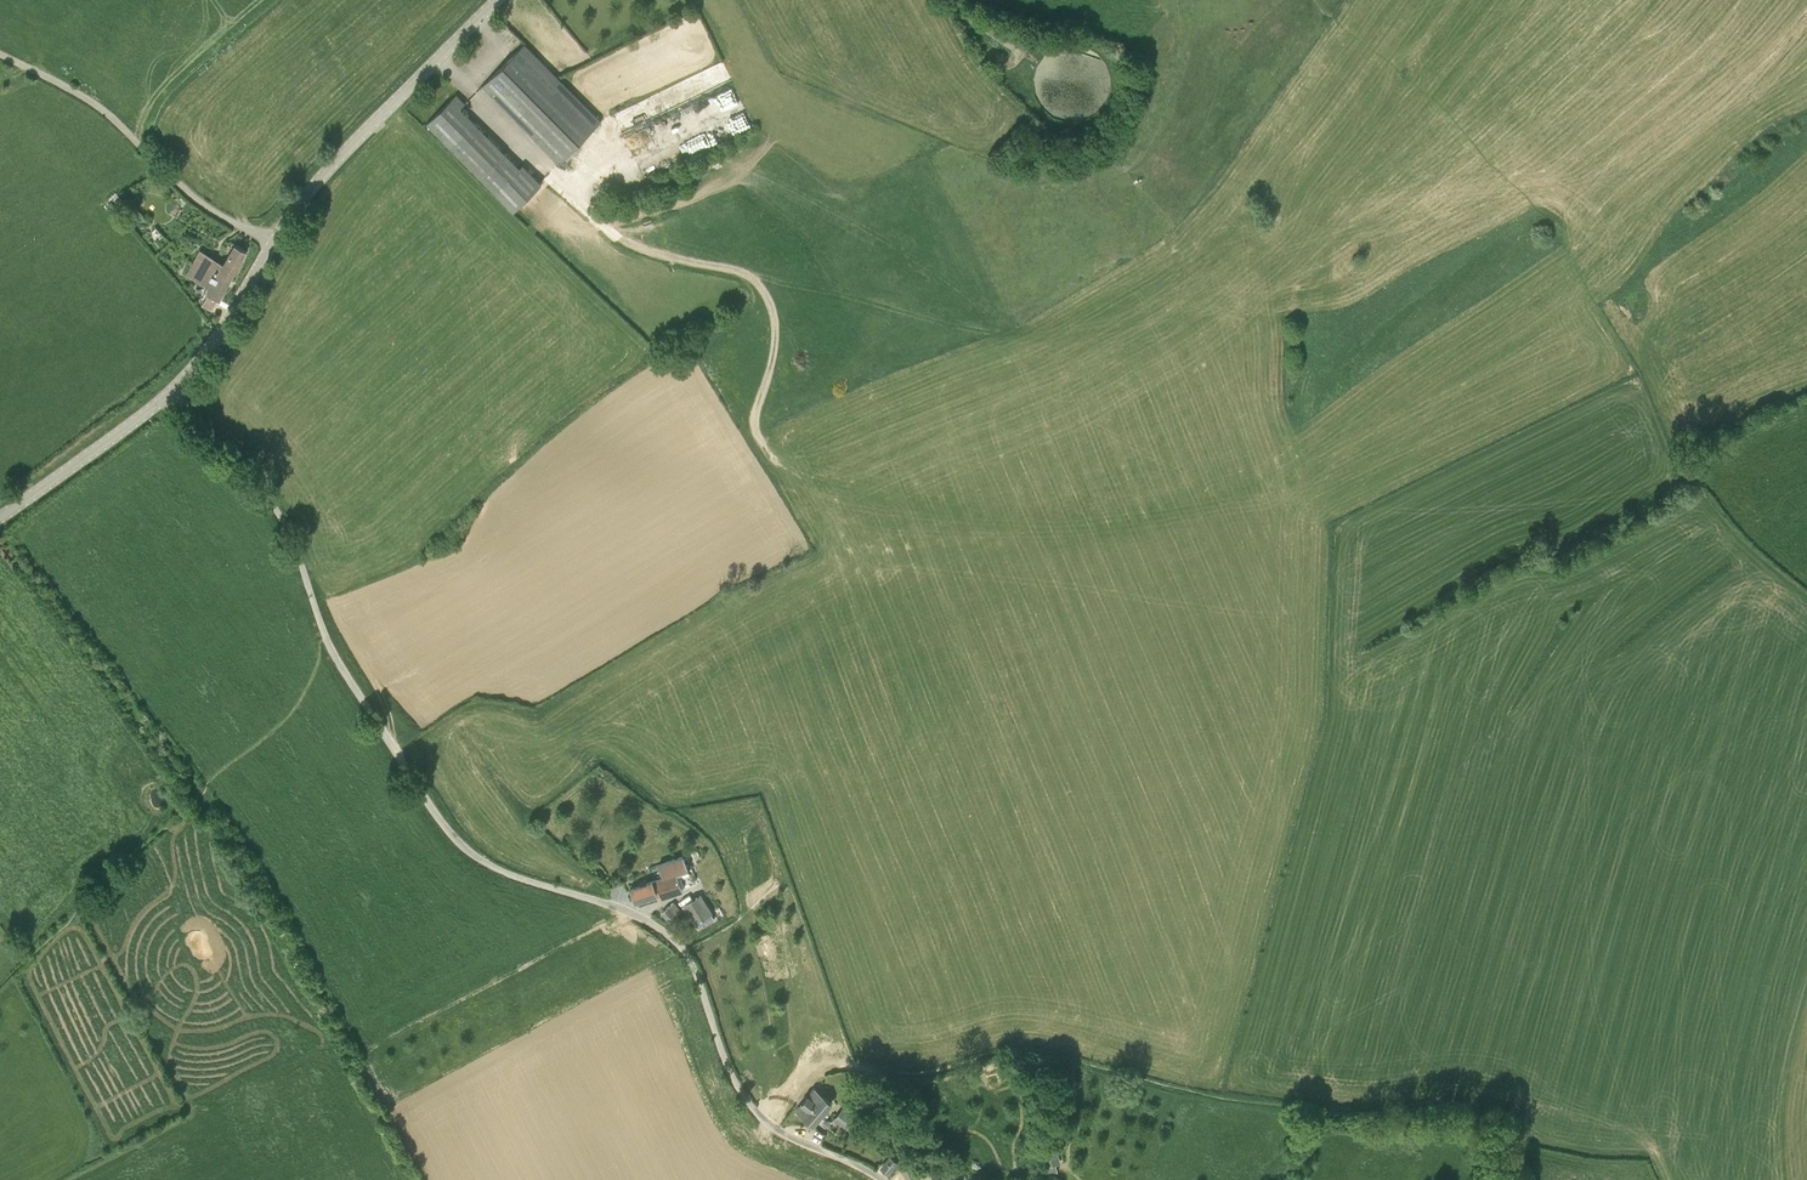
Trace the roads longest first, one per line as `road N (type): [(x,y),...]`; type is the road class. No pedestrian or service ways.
road 1 (unclassified): [(882,1179),(784,1134),(753,1109),(730,1072),(689,957),(658,926),(491,864),(451,834),(335,657),(273,505),(169,393)]
road 2 (track): [(471,94),(608,230),(665,256),(740,272),(769,297),(772,360),(756,416),(761,441),(778,462)]
road 3 (unclassified): [(274,240),(337,158),(497,0)]
road 4 (track): [(193,196),(99,106),(0,53)]
road 5 (unclassified): [(0,517),(169,393)]
road 6 (unclassified): [(169,393),(208,349),(274,240)]

